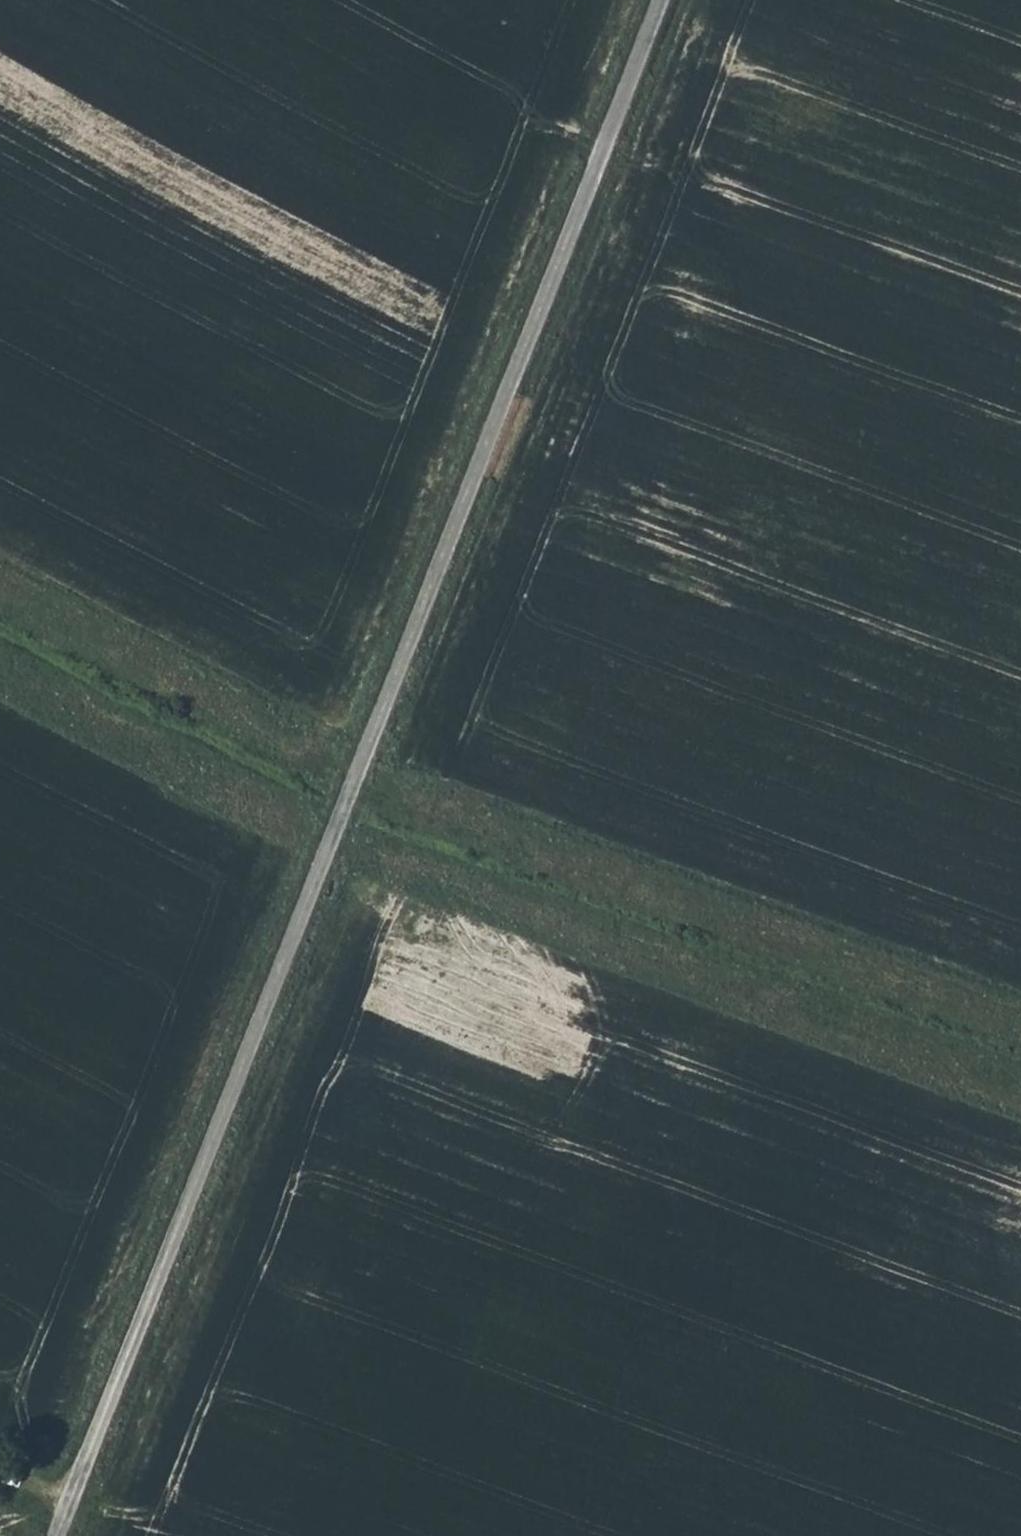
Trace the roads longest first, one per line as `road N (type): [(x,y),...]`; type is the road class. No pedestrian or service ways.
road 1 (unclassified): [(58,1535),(662,0)]

